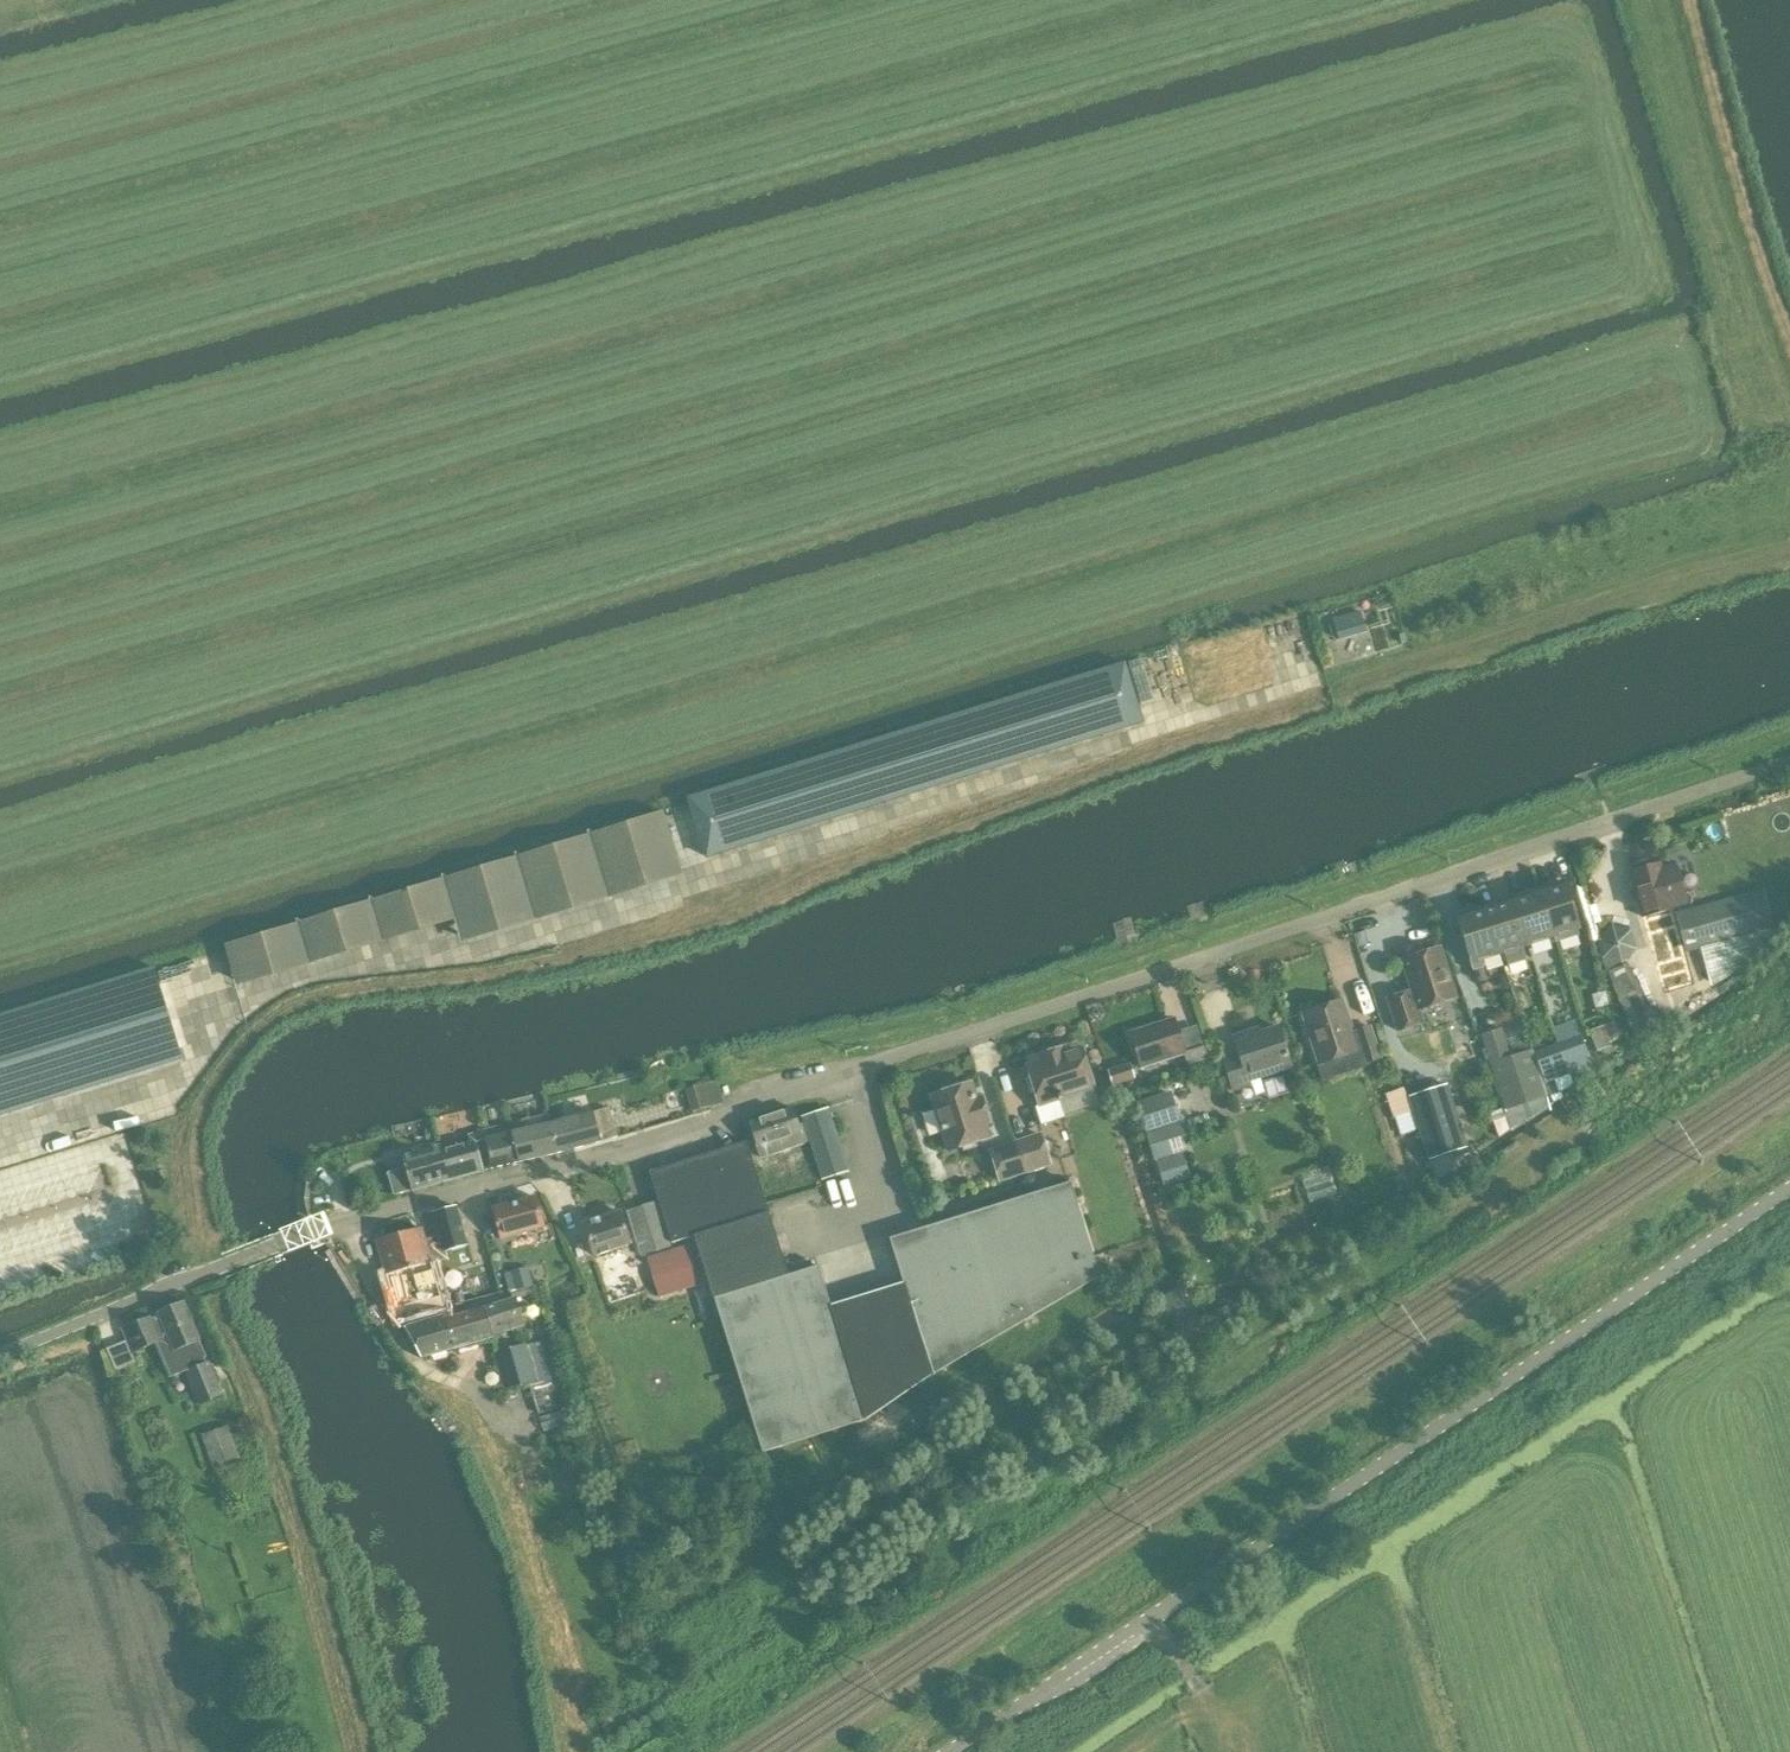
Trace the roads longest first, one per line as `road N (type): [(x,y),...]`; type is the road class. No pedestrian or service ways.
road 1 (unclassified): [(0,1357),(324,1225),(621,1146),(1789,763)]
road 2 (unclassified): [(948,1751),(1789,1191)]

